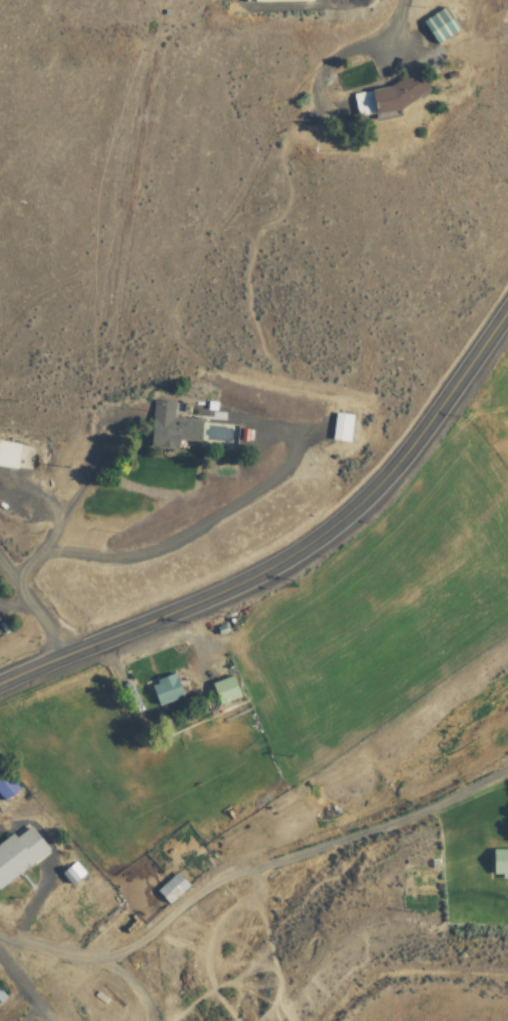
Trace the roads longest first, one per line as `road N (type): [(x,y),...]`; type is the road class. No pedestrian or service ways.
road 1 (secondary): [(64,653),(231,585),(340,517),(404,454),(507,306)]

